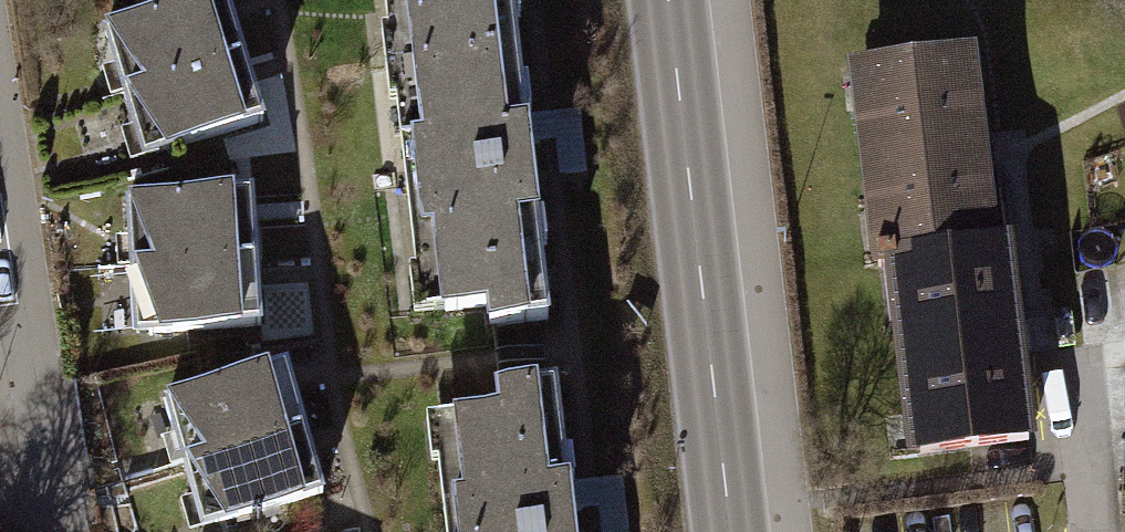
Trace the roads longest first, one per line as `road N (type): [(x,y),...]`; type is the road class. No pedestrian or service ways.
road 1 (secondary): [(669,0),(731,531)]
road 2 (residential): [(0,122),(51,531)]
road 3 (residential): [(1097,531),(1080,402)]

